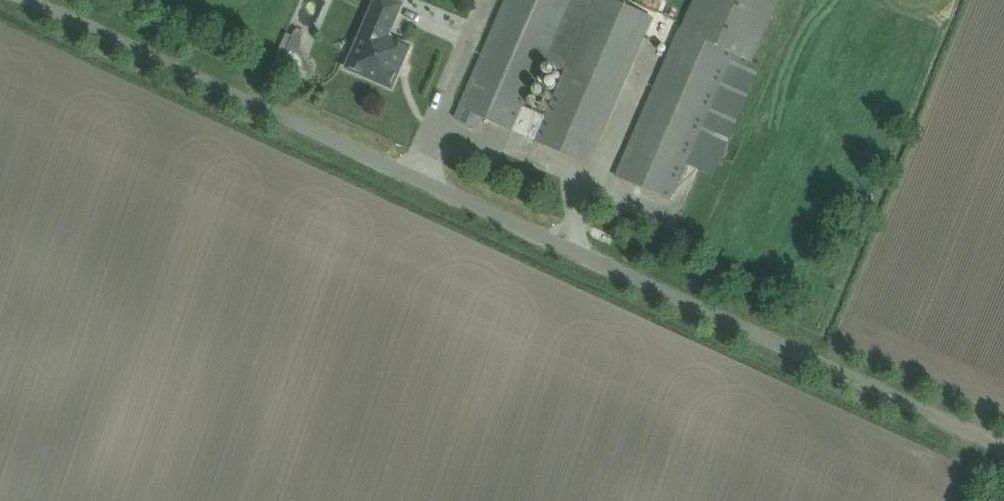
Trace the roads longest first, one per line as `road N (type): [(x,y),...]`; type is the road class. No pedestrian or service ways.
road 1 (unclassified): [(1003,444),(28,0)]
road 2 (track): [(974,0),(830,365)]

